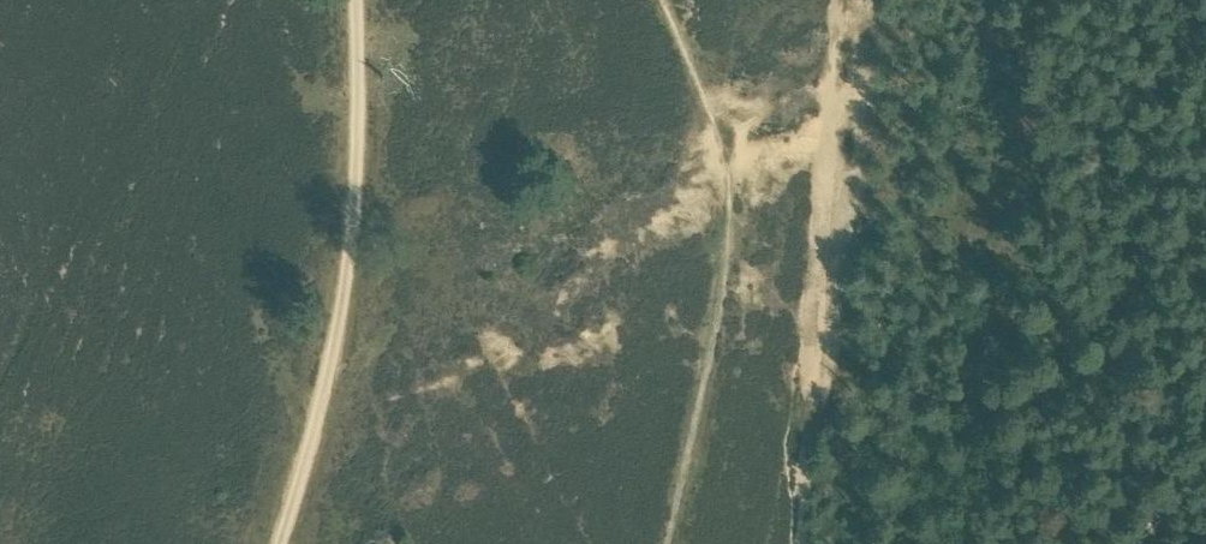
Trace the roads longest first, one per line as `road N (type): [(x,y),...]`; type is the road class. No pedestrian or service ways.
road 1 (track): [(352,0),(343,281),(315,420),(276,543)]

